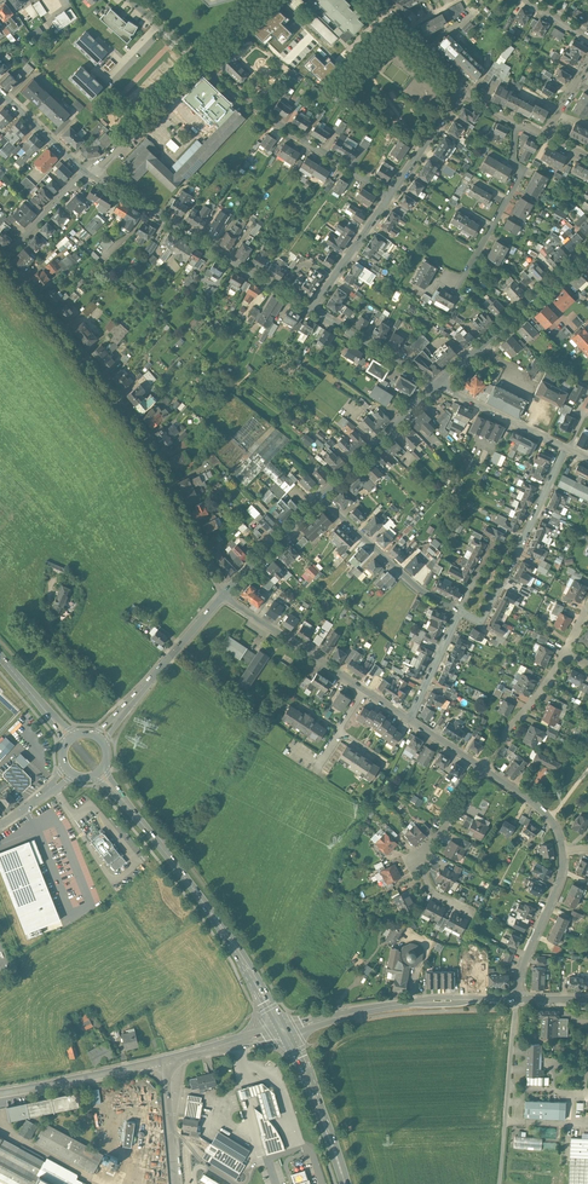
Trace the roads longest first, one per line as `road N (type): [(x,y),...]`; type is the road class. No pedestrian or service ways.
road 1 (residential): [(1,261),(134,425),(223,594)]
road 2 (primary): [(99,773),(196,892),(284,1029)]
road 3 (residential): [(310,308),(93,173)]
road 4 (tertiary): [(284,1029),(388,1005),(520,997)]
road 5 (residential): [(392,193),(271,120),(197,60)]
road 6 (tertiary): [(587,243),(441,384)]
road 7 (residential): [(470,912),(433,893),(413,861),(482,768)]
road 8 (tertiary): [(223,594),(100,739)]
road 9 (residential): [(459,284),(523,168),(515,160),(516,120)]
road 10 (residential): [(321,498),(420,590),(461,612)]
road 11 (track): [(499,1183),(517,1005)]
road 12 (residential): [(362,689),(223,594)]
road 13 (primary): [(284,1029),(347,1183)]
road 14 (tertiary): [(441,384),(321,498)]
road 15 (residential): [(0,1093),(162,1060)]
road 16 (residential): [(520,997),(525,962),(561,882),(563,847)]
road 17 (residential): [(441,384),(310,308)]
road 18 (residential): [(566,653),(482,768)]
road 19 (residential): [(310,308),(392,193)]
road 20 (residential): [(566,447),(441,384)]
road 21 (tertiary): [(321,498),(223,594)]
road 22 (residential): [(392,193),(464,87)]
road 23 (residential): [(1,261),(87,169)]
road 24 (residential): [(162,1060),(284,1029)]
road 25 (unclassified): [(162,1060),(176,1183)]
road 26 (residential): [(515,557),(566,447)]
road 27 (residential): [(464,87),(380,0)]

